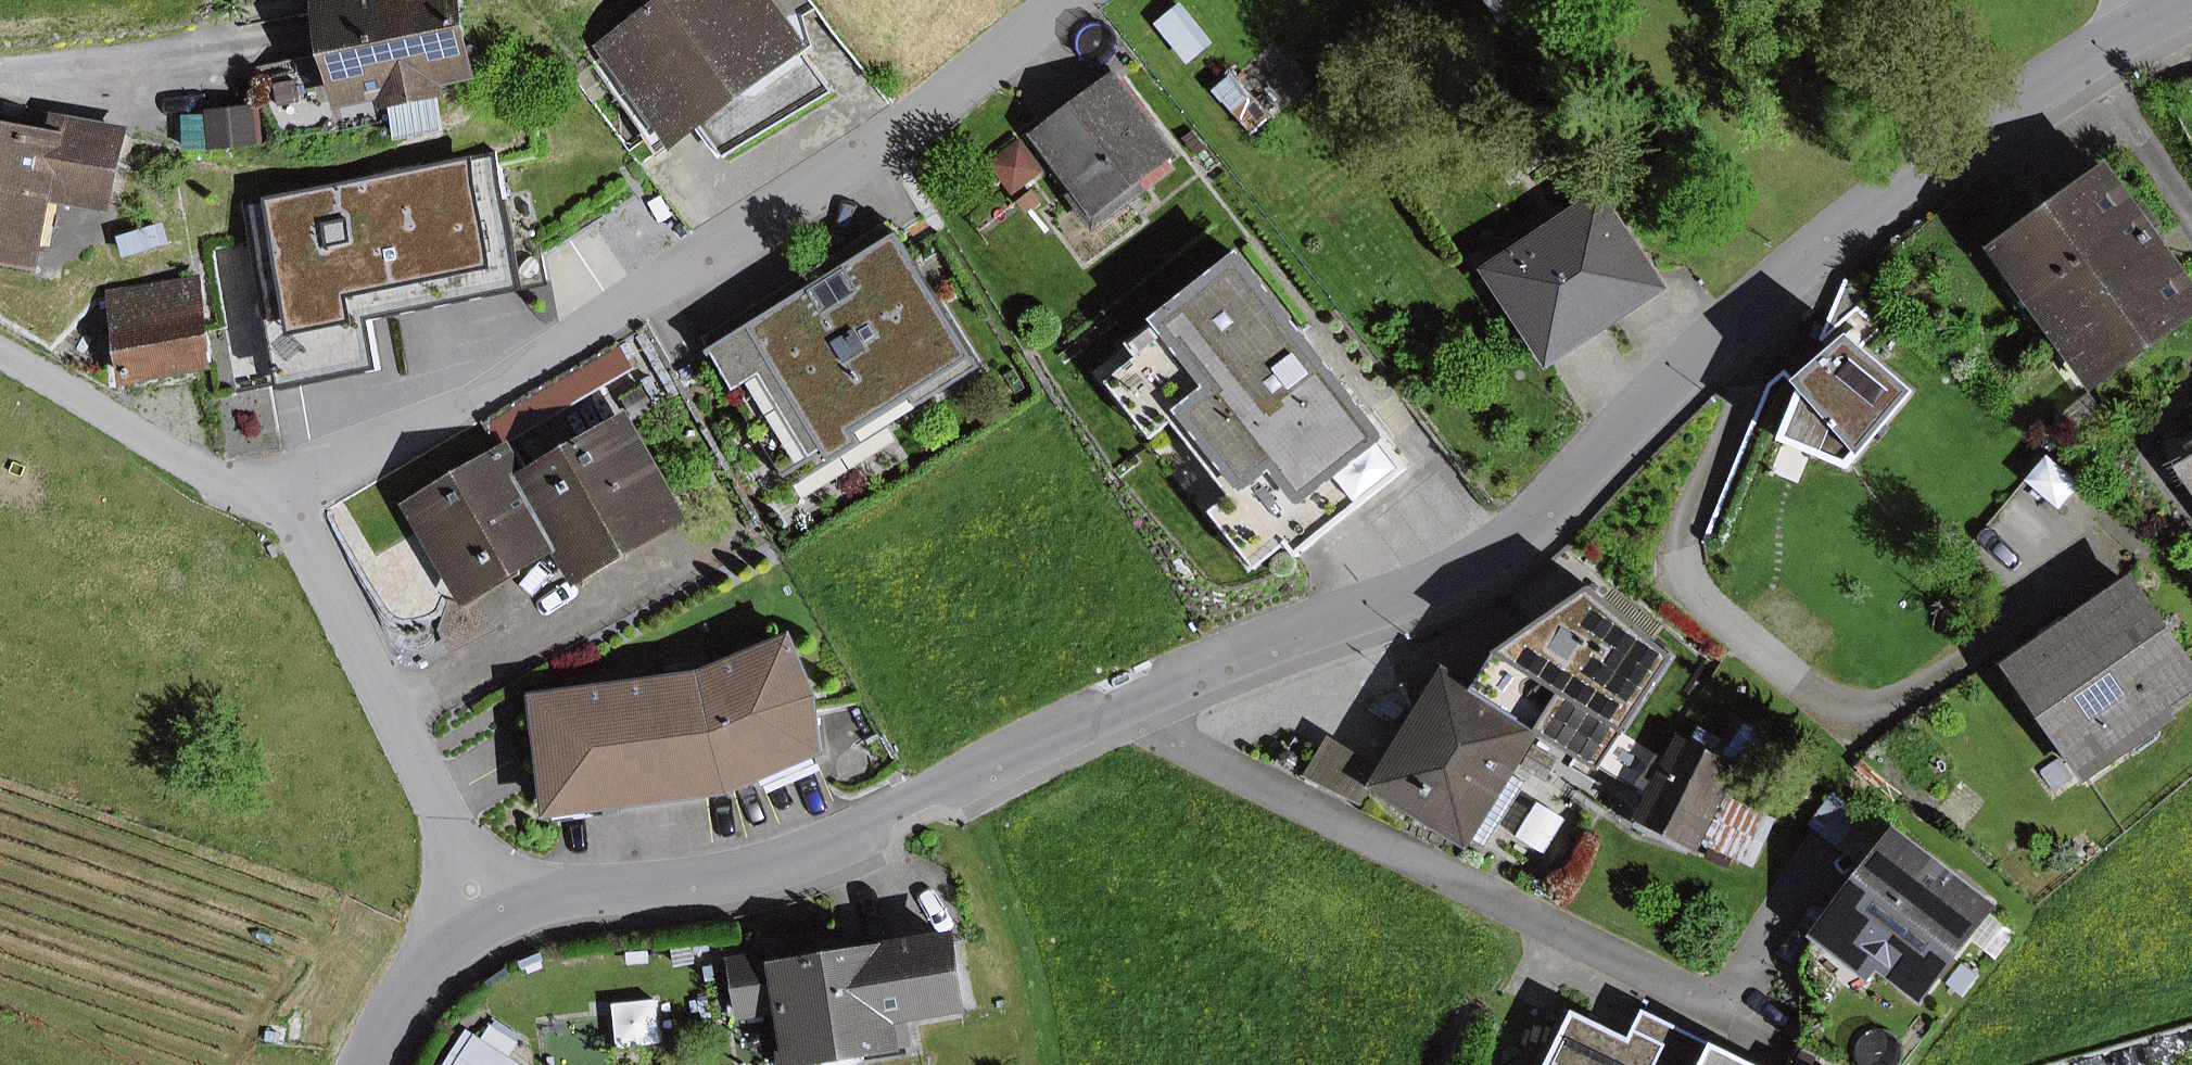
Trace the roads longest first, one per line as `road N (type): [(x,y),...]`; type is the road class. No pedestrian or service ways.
road 1 (residential): [(496,906),(589,888),(782,874),(955,777),(1492,560),(1572,493),(1636,415),(1827,245),(1964,140),(2154,17)]
road 2 (residential): [(1071,0),(946,109),(621,306),(487,399),(286,497)]
road 3 (residential): [(286,497),(496,906)]
road 4 (residential): [(0,332),(286,497)]
road 5 (residential): [(366,1064),(393,1011),(440,949),(496,906)]

